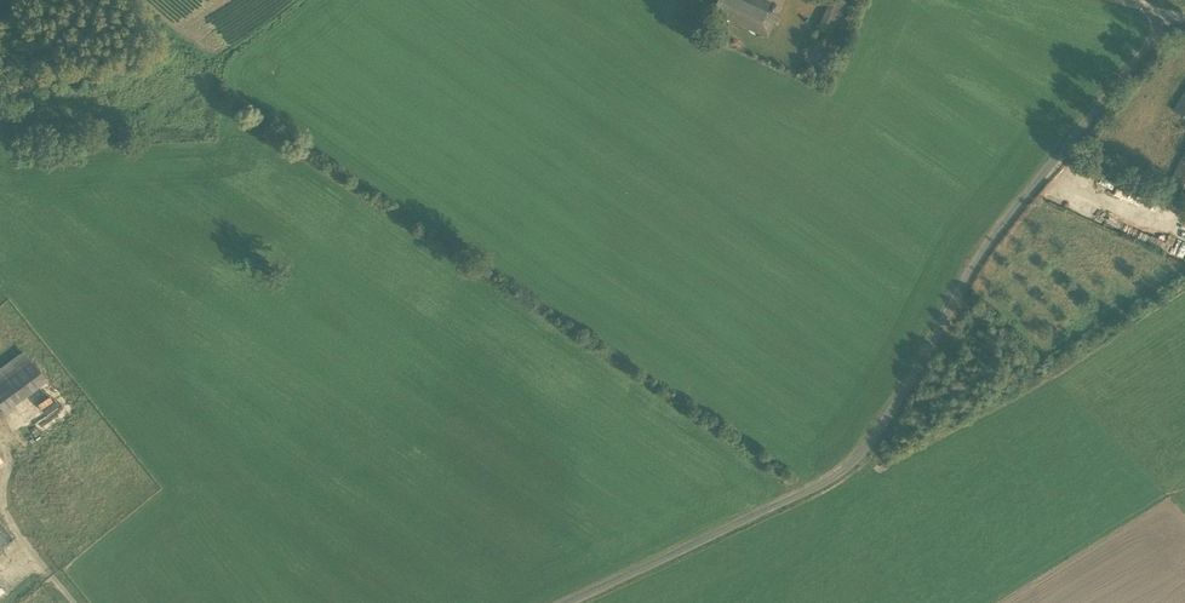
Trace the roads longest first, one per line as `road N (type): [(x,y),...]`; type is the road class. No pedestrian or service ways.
road 1 (unclassified): [(557,602),(847,460),(881,425),(983,255),(1175,15)]

